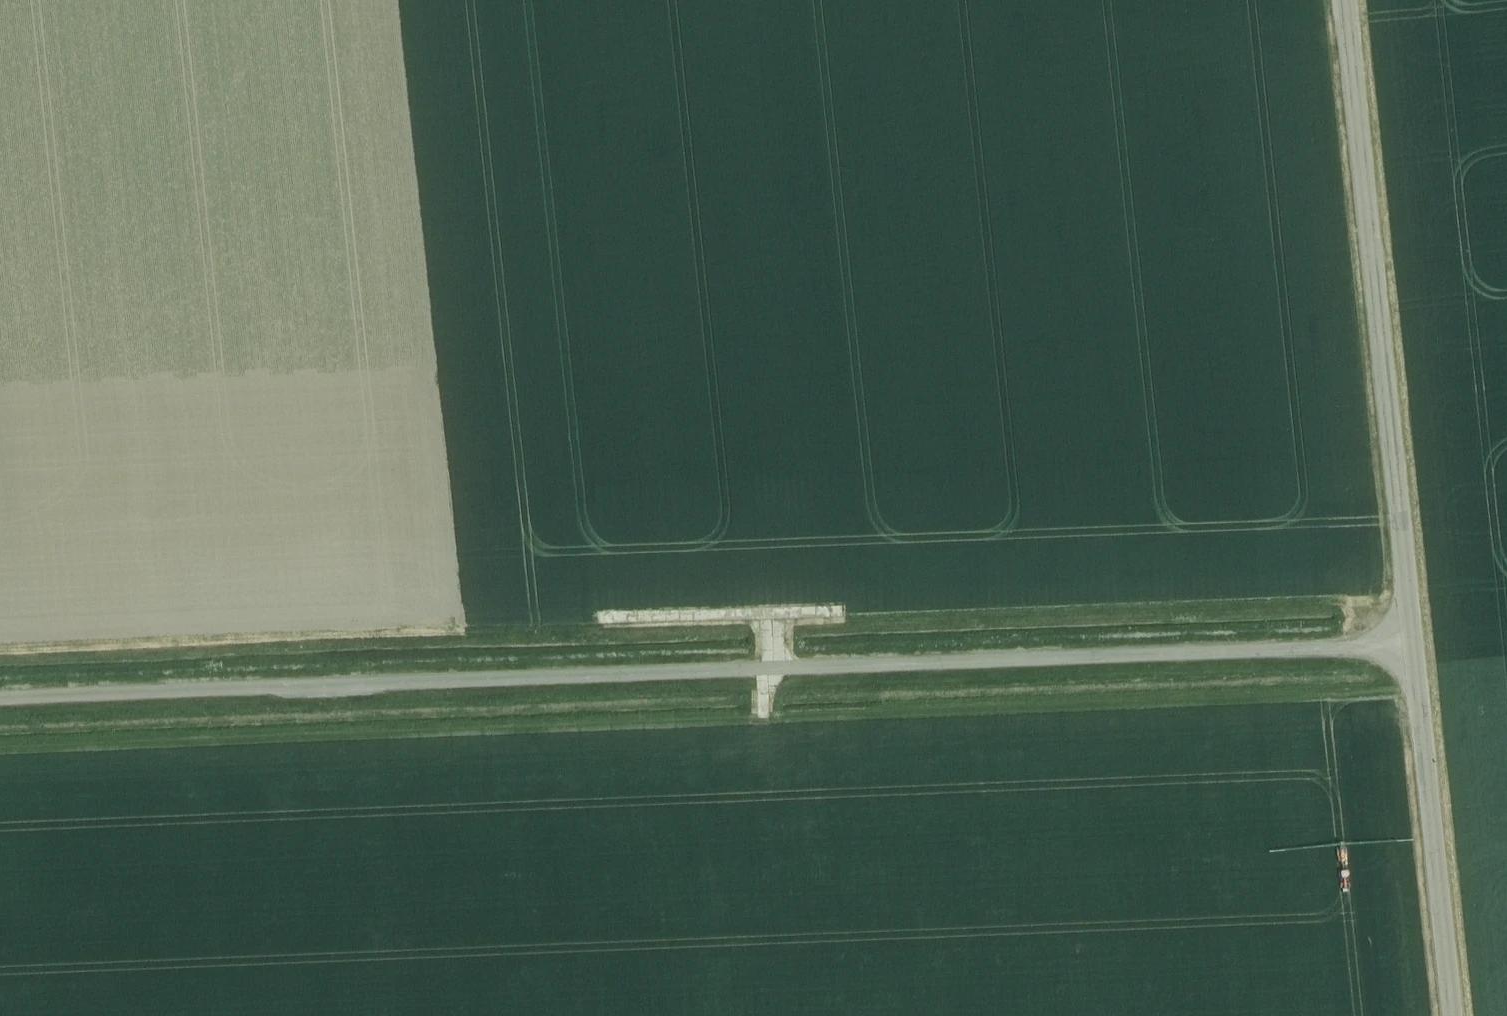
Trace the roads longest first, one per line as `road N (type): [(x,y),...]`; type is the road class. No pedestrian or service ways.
road 1 (unclassified): [(1418,644),(0,702)]
road 2 (tertiary): [(1418,644),(1350,0)]
road 3 (tertiary): [(1456,1015),(1418,644)]

